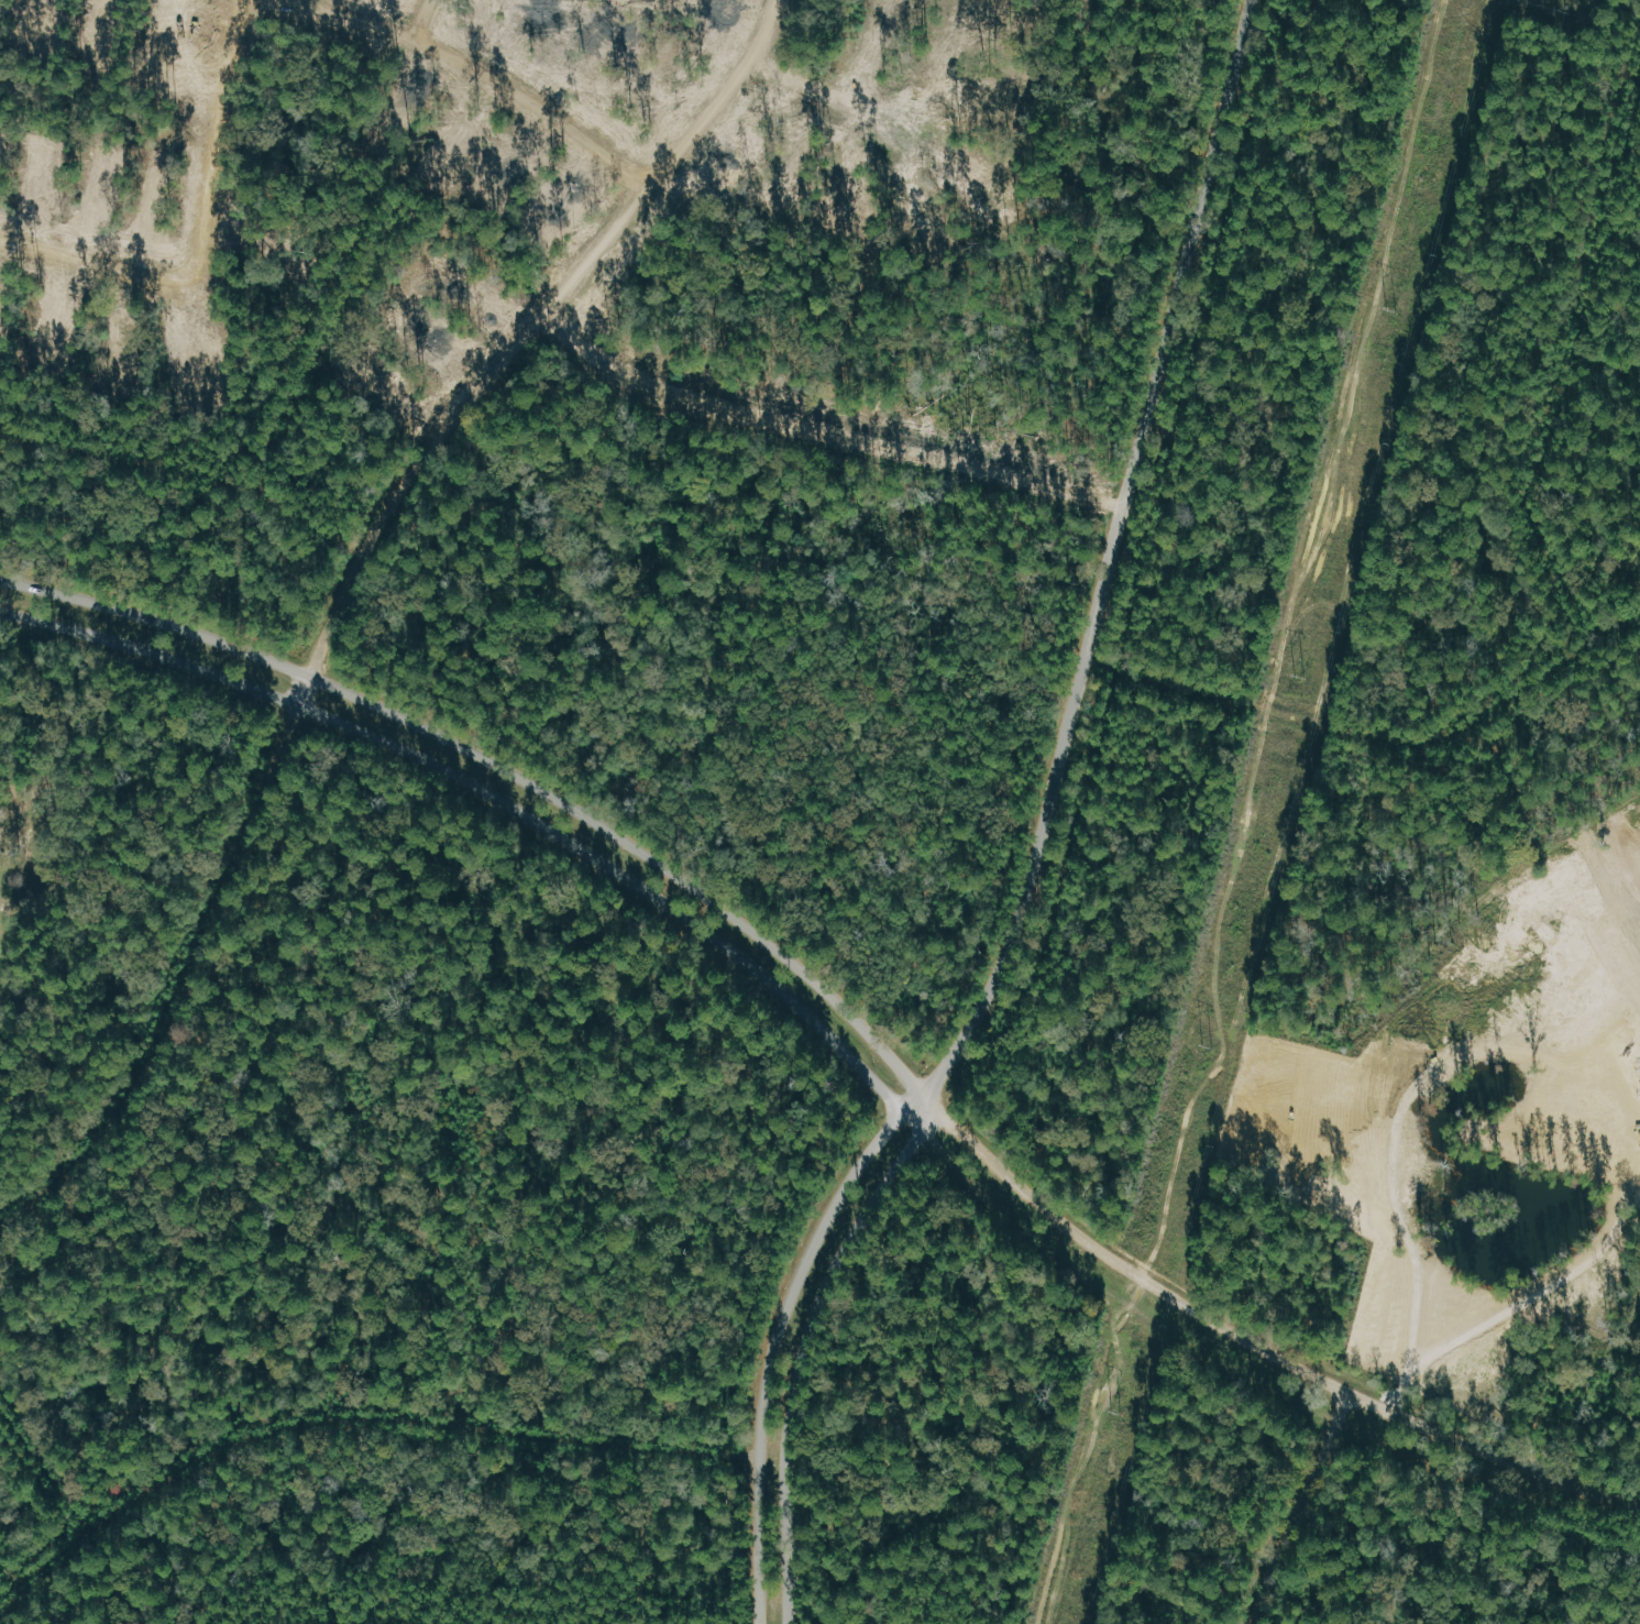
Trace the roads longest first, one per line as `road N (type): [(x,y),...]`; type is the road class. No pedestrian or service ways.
road 1 (residential): [(0,1229),(86,1152),(154,1047),(367,548),(427,452),(697,125),(774,0)]
road 2 (tertiary): [(920,1100),(1000,989),(1256,0)]
road 3 (tertiary): [(920,1100),(913,1079),(774,952),(668,869),(560,801),(313,674),(0,579)]
road 4 (tertiary): [(0,610),(169,656),(300,704),(504,804),(627,876),(723,945),(891,1096),(920,1100)]
road 5 (residential): [(1391,1411),(1413,1367),(1583,1271),(1622,1214),(1626,1160),(1581,1091),(1537,1051),(1463,1050),(1420,1073),(1396,1124),(1401,1221),(1420,1255),(1413,1367)]
road 6 (residential): [(0,1598),(150,1488),(232,1438),(296,1420),(404,1418),(759,1458)]
road 7 (residential): [(535,320),(619,380),(1125,508)]
road 8 (track): [(1086,662),(1329,727),(1448,735),(1639,604)]
road 9 (residential): [(1603,632),(1558,556),(1542,508),(1547,453),(1639,67)]
road 10 (tertiary): [(920,1100),(870,1150),(833,1204),(785,1304),(767,1369),(759,1458),(761,1623)]
road 11 (tertiary): [(788,1623),(785,1455),(801,1350),(818,1291),(923,1131),(920,1100)]
road 12 (residential): [(920,1100),(960,1127),(1081,1237),(1202,1315),(1373,1404)]
road 13 (residential): [(0,246),(191,285),(233,0)]
road 14 (residential): [(304,0),(465,58),(535,99),(648,185)]
road 15 (residential): [(477,1105),(455,1426)]
road 16 (residential): [(1373,1404),(1639,1508)]
road 17 (residential): [(1255,1623),(1349,1391)]
road 18 (residential): [(911,116),(745,56)]
road 19 (residential): [(92,1529),(0,1409)]

